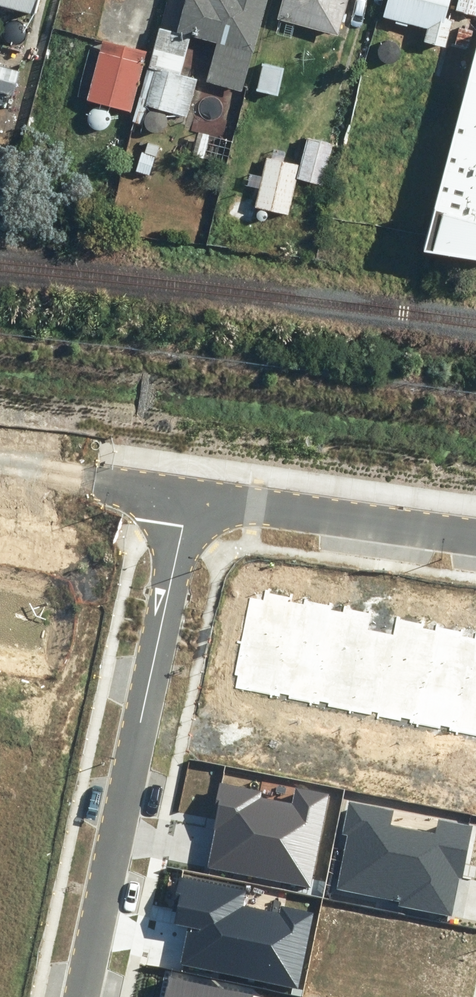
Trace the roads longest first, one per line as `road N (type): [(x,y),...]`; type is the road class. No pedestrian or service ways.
road 1 (residential): [(188,497),(80,996)]
road 2 (residential): [(188,497),(475,538)]
road 3 (residential): [(0,467),(188,497)]

